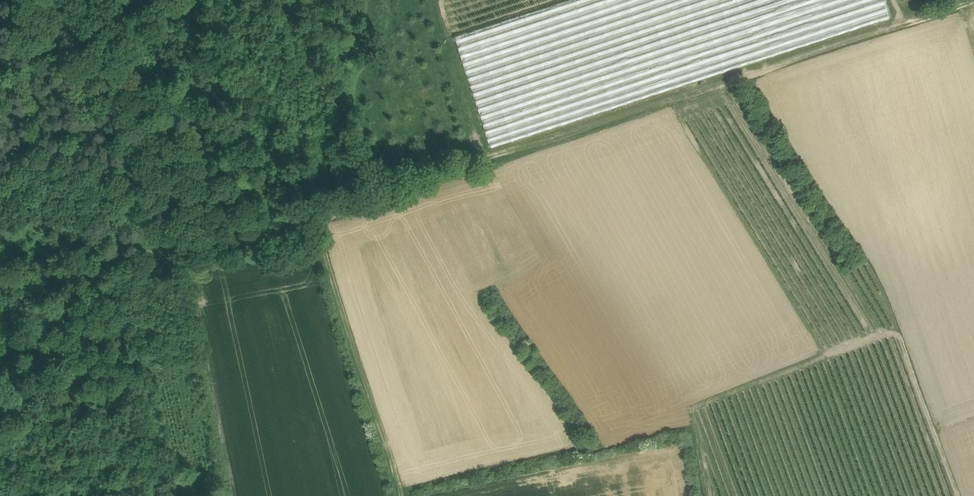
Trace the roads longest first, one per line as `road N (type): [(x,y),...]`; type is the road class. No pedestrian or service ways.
road 1 (track): [(0,283),(300,224),(973,2)]
road 2 (track): [(398,495),(307,222),(290,0)]
road 3 (track): [(710,495),(698,427),(415,487)]

